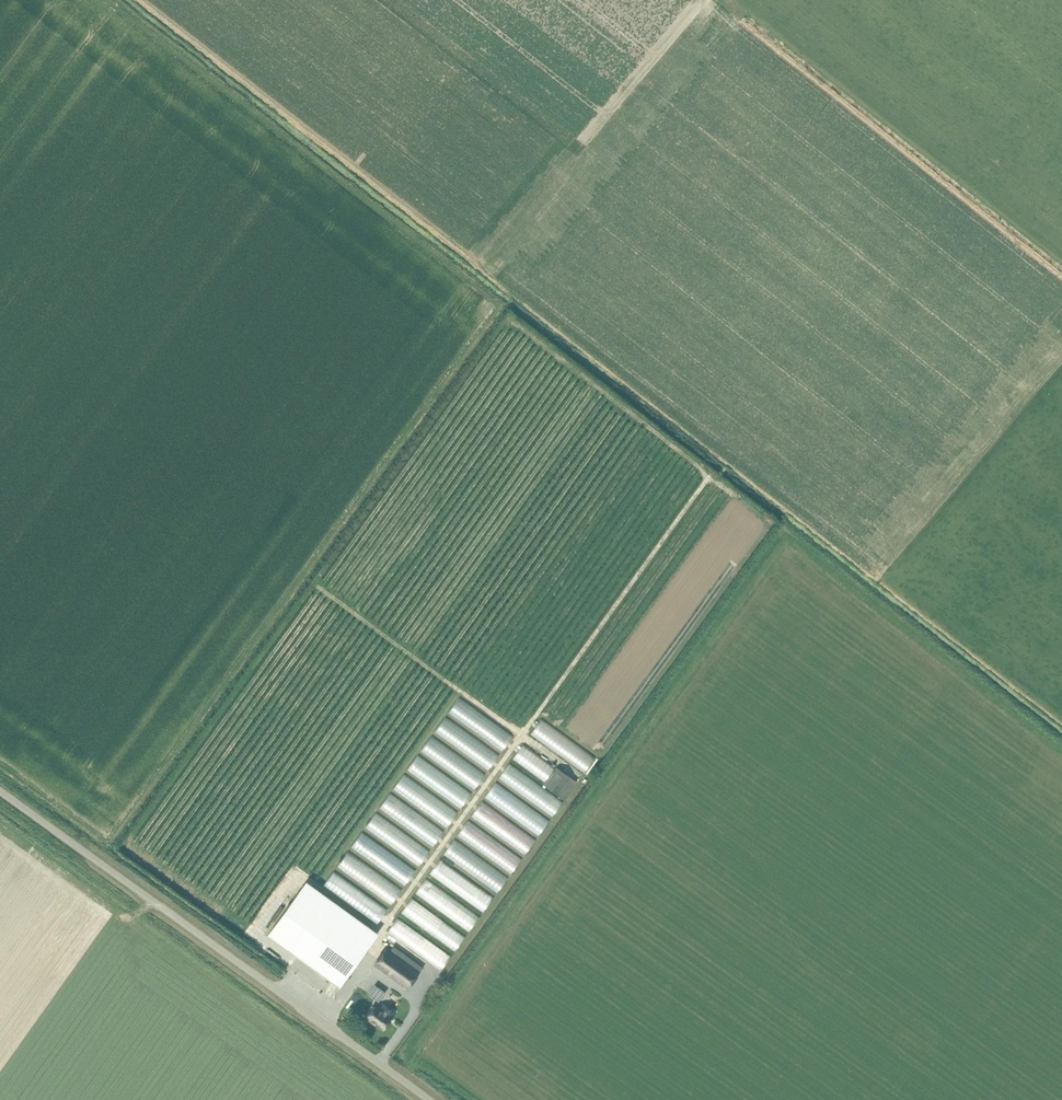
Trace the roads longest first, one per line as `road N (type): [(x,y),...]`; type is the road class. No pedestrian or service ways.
road 1 (unclassified): [(424,1099),(0,796)]

